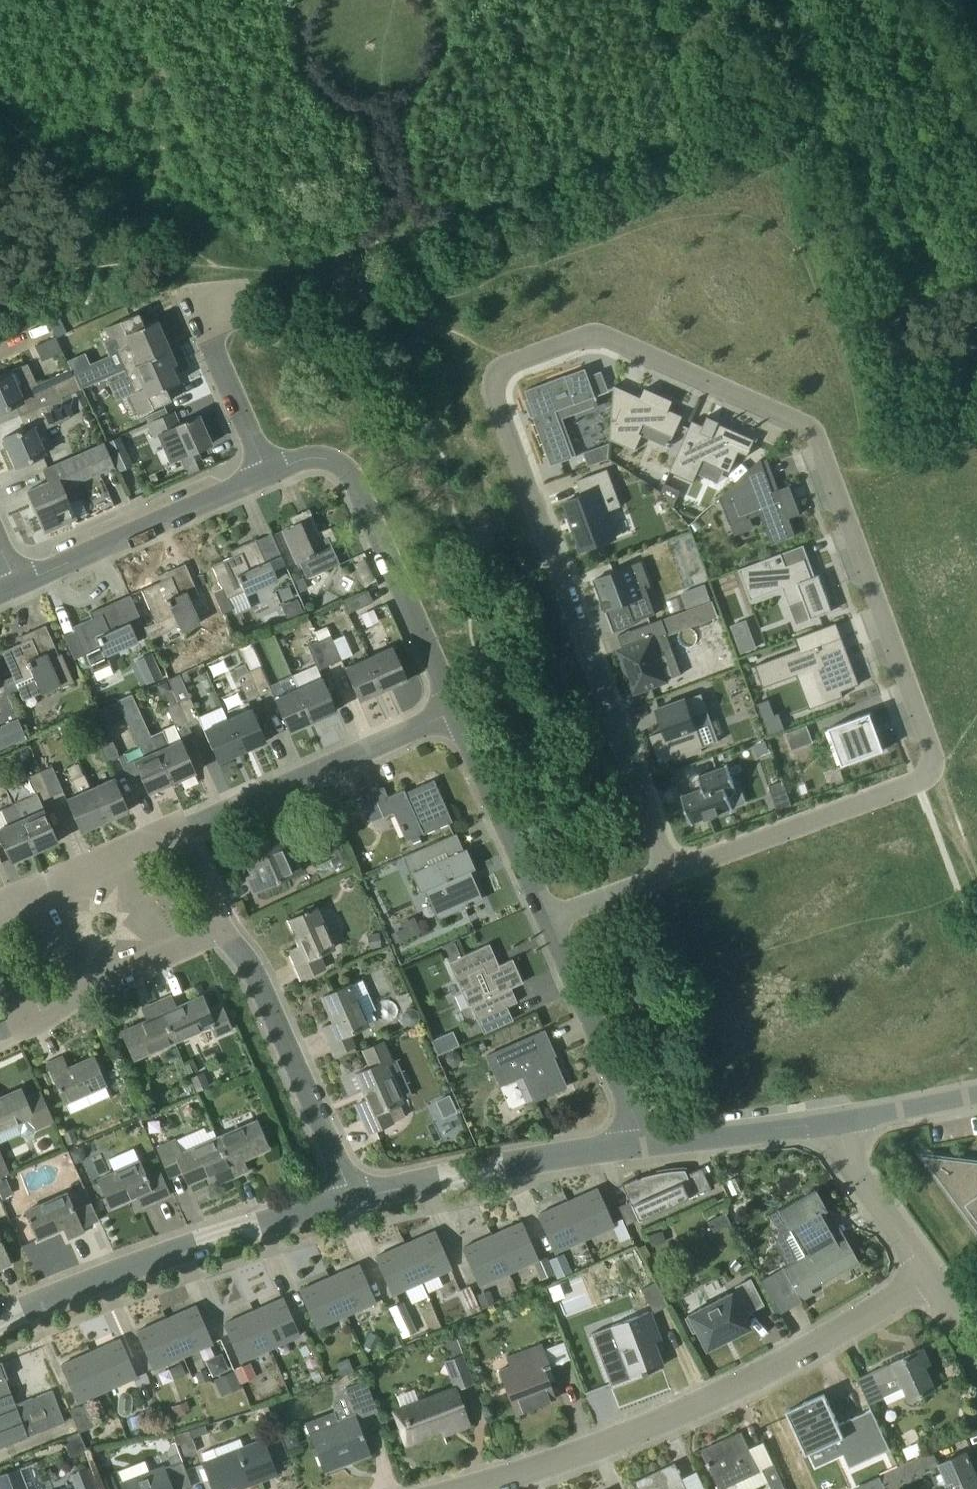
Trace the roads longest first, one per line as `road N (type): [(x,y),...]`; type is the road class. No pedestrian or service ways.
road 1 (residential): [(666,874),(496,401),(506,366),(581,334),(813,430),(934,756),(921,781)]
road 2 (residential): [(465,1488),(616,1443),(778,1371),(929,1273)]
road 3 (residential): [(0,1323),(251,1223),(360,1192)]
road 4 (residential): [(269,474),(291,462),(326,460),(363,488),(455,713)]
road 5 (residential): [(360,1192),(223,921)]
road 6 (residential): [(178,832),(455,713)]
road 7 (residential): [(360,1192),(645,1145)]
road 8 (residential): [(921,781),(666,874)]
road 9 (residential): [(22,582),(269,474)]
road 10 (residential): [(548,919),(645,1145)]
road 11 (residential): [(455,713),(548,919)]
road 12 (residential): [(23,1011),(223,921)]
road 13 (residential): [(0,906),(178,832)]
road 14 (residential): [(269,474),(205,329),(223,305)]
road 15 (residential): [(929,1273),(822,1122)]
road 16 (residential): [(645,1145),(822,1122)]
road 17 (residential): [(822,1122),(976,1092)]
road 18 (residential): [(666,874),(548,919)]

